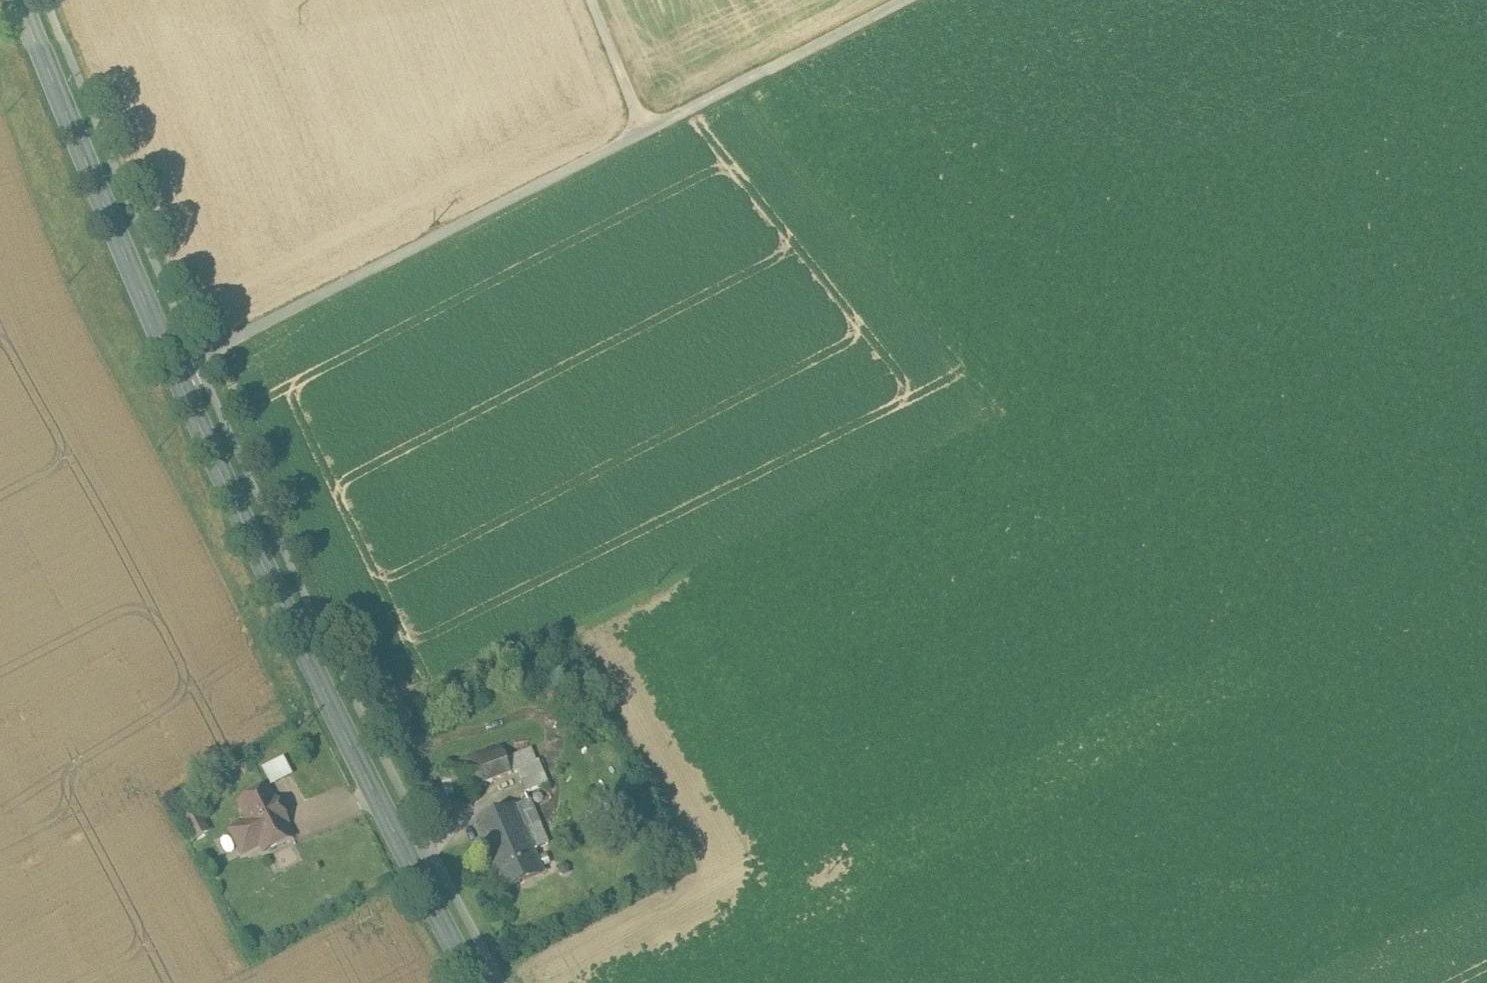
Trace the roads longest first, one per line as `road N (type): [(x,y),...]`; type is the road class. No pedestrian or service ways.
road 1 (secondary): [(484,982),(348,741),(147,304),(21,0)]

